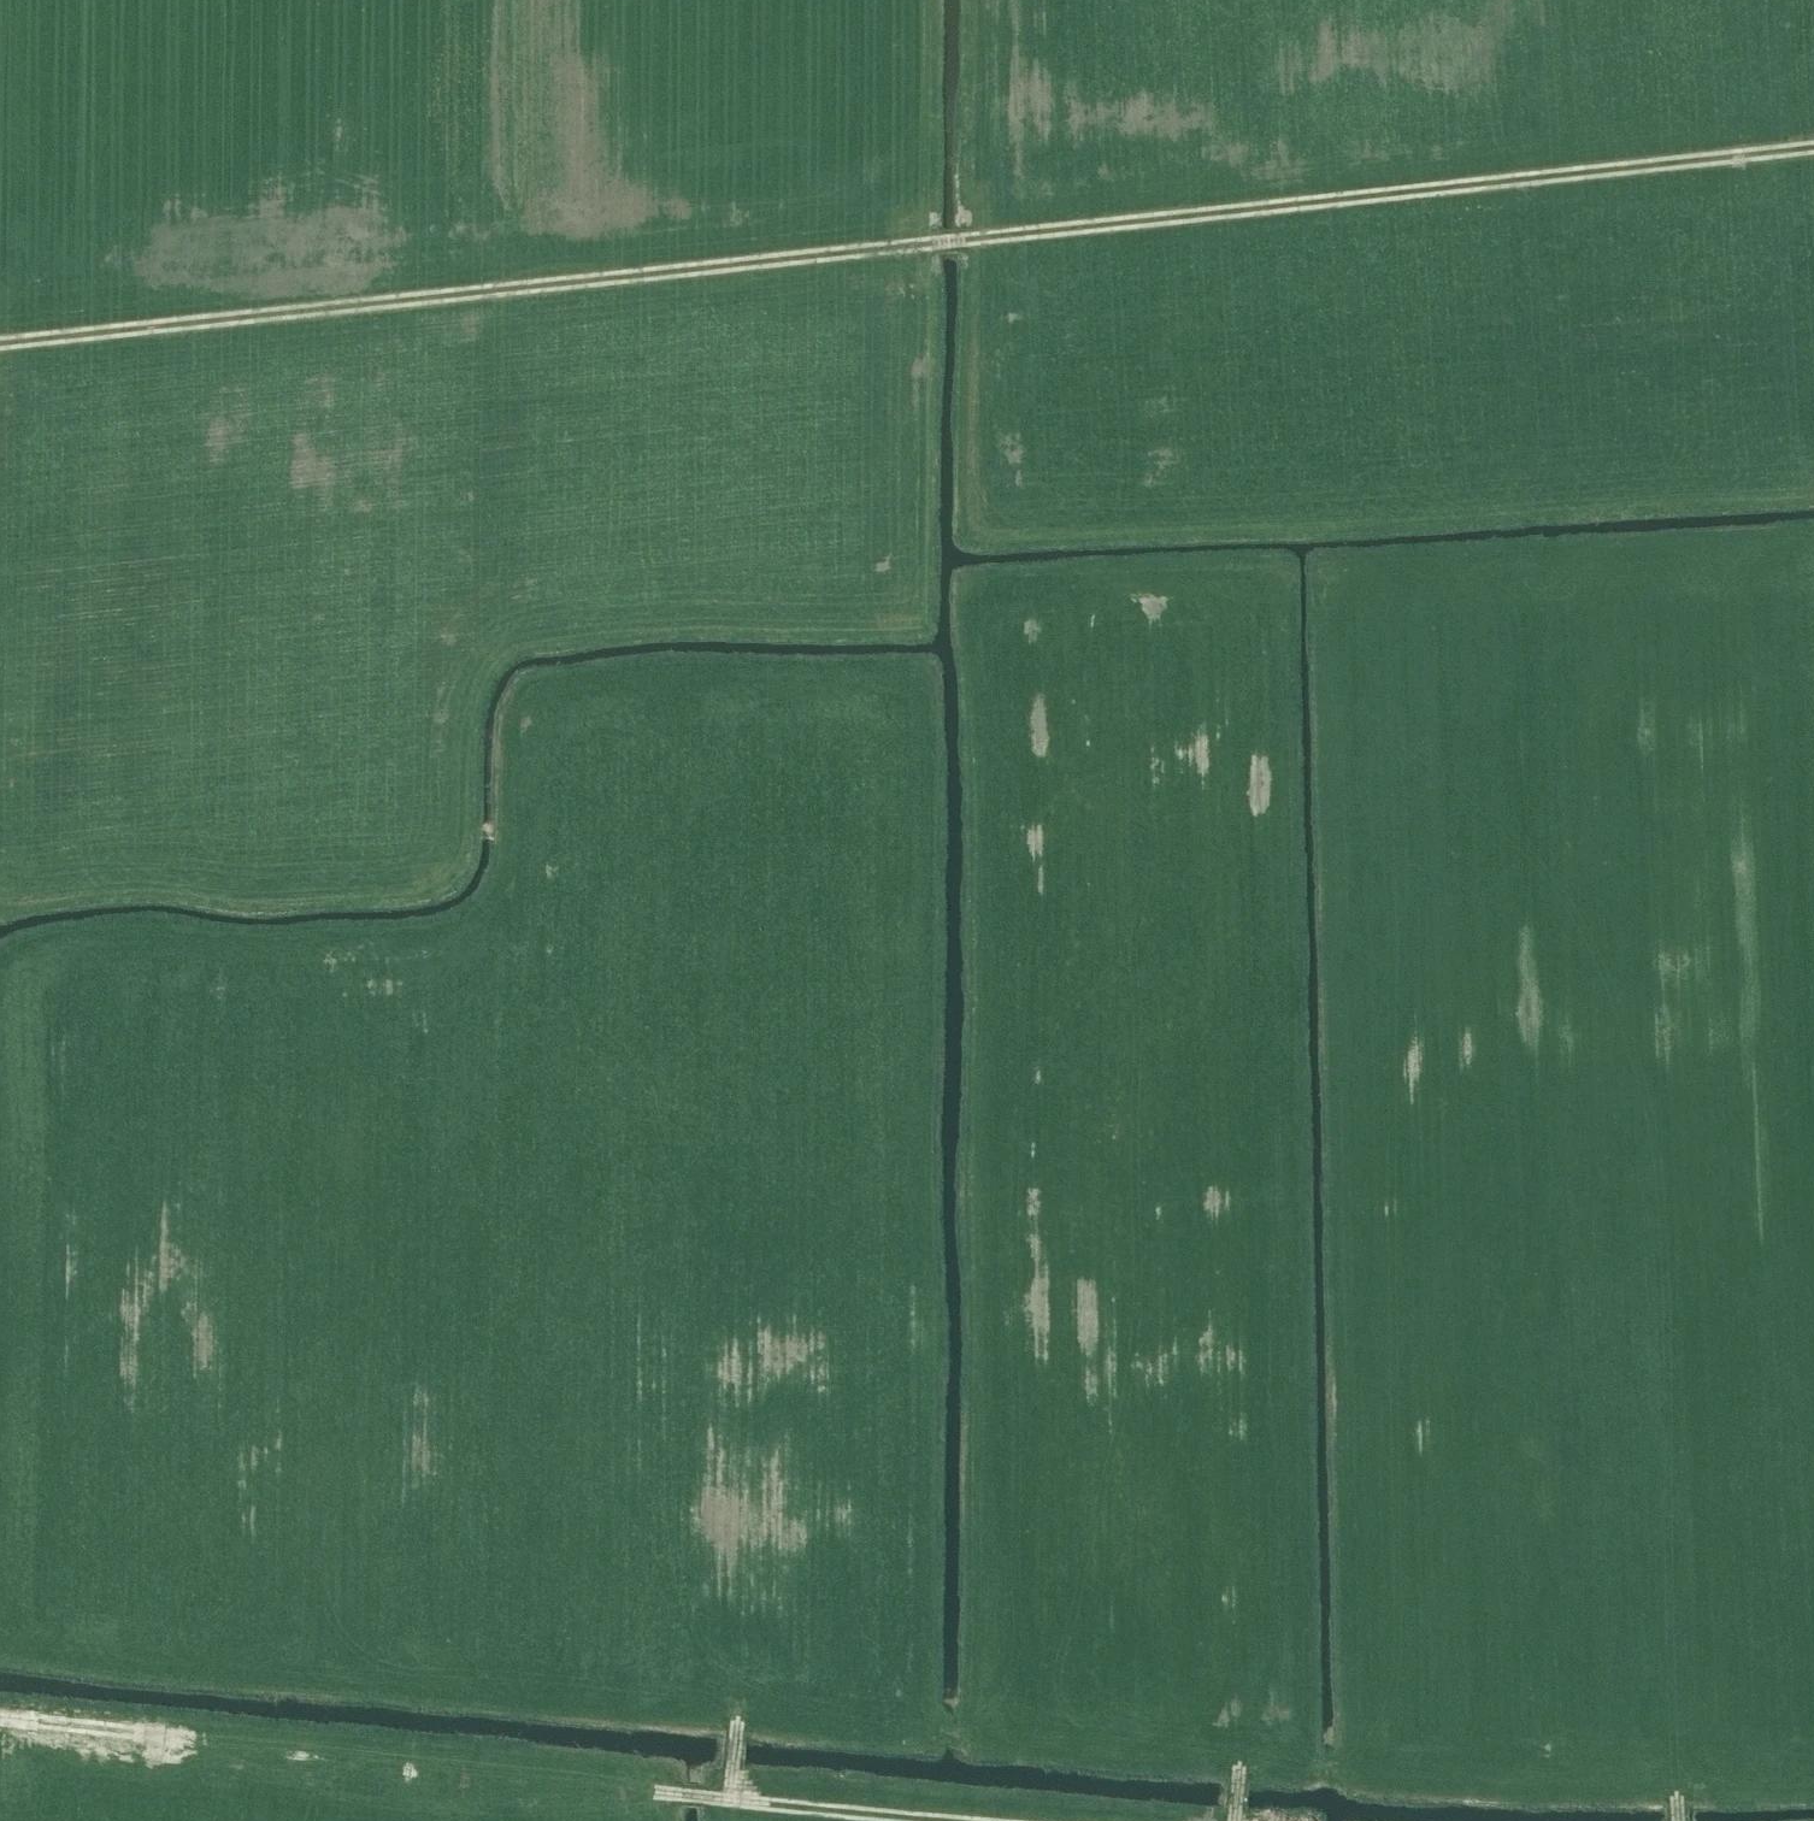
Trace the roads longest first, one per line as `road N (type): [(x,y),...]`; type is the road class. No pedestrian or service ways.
road 1 (track): [(1813,145),(0,345)]
road 2 (track): [(960,1820),(659,1792)]

